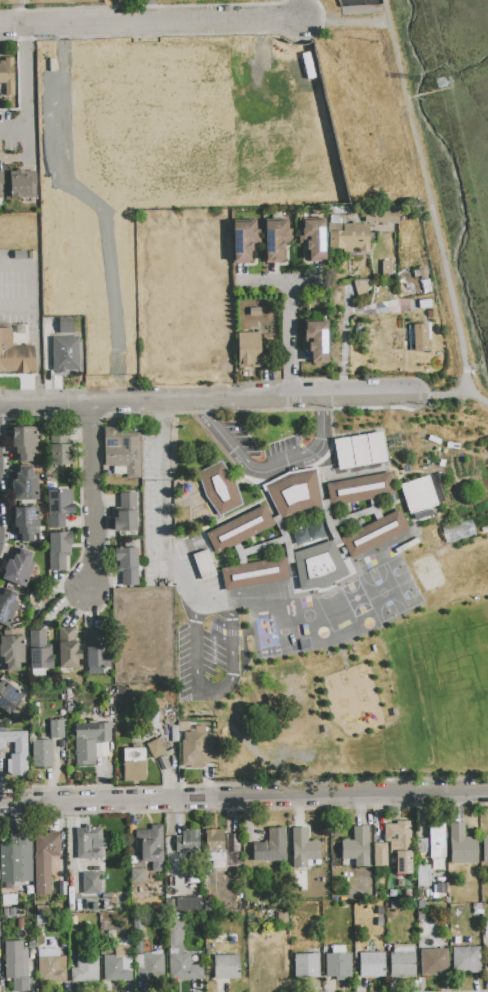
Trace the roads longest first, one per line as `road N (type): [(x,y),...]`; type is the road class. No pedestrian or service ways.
road 1 (residential): [(0,805),(487,794)]
road 2 (residential): [(0,409),(412,394)]
road 3 (residential): [(0,27),(300,18)]
road 4 (residential): [(93,407),(98,558),(89,589)]

